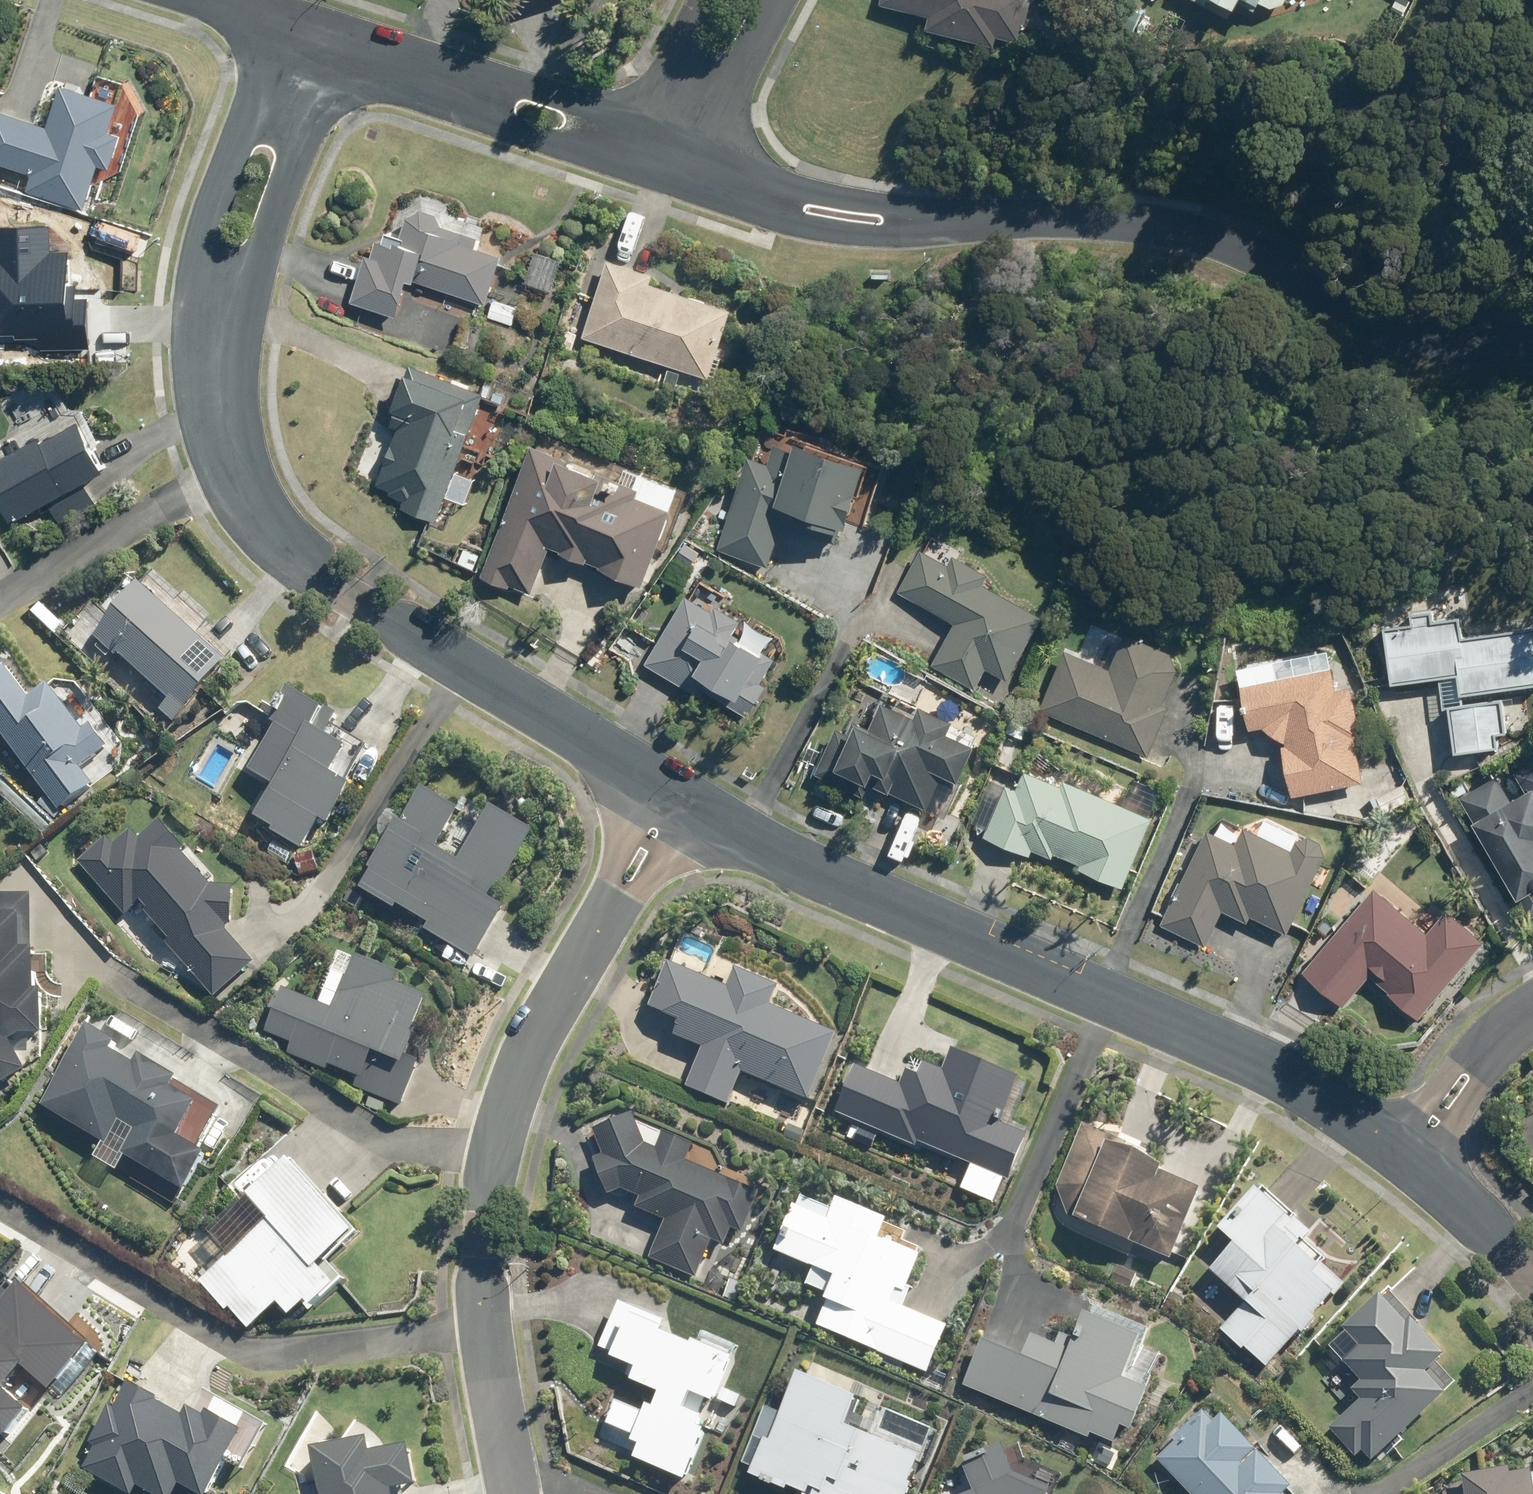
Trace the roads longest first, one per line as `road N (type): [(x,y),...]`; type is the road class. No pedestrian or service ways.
road 1 (tertiary): [(699,170),(796,204),(882,220),(1062,219),(1193,231),(1336,278),(1416,315),(1532,336)]
road 2 (tertiary): [(673,798),(855,887),(1277,1071),(1409,1154)]
road 3 (residential): [(511,1475),(485,1264),(496,1157),(553,1003),(673,798)]
road 4 (tertiary): [(237,471),(277,534),(330,585),(673,798)]
road 5 (tertiary): [(329,46),(631,144)]
road 6 (tertiary): [(222,298),(208,230),(272,28)]
road 7 (tertiary): [(329,46),(273,243),(222,298)]
road 8 (residential): [(237,471),(0,602)]
road 9 (tertiary): [(784,0),(699,170)]
road 10 (residential): [(1532,1013),(1482,1059),(1409,1154)]
road 11 (tertiary): [(1409,1154),(1532,1279)]
road 12 (tertiary): [(222,298),(222,411),(237,471)]
road 13 (tertiary): [(631,144),(709,0)]

